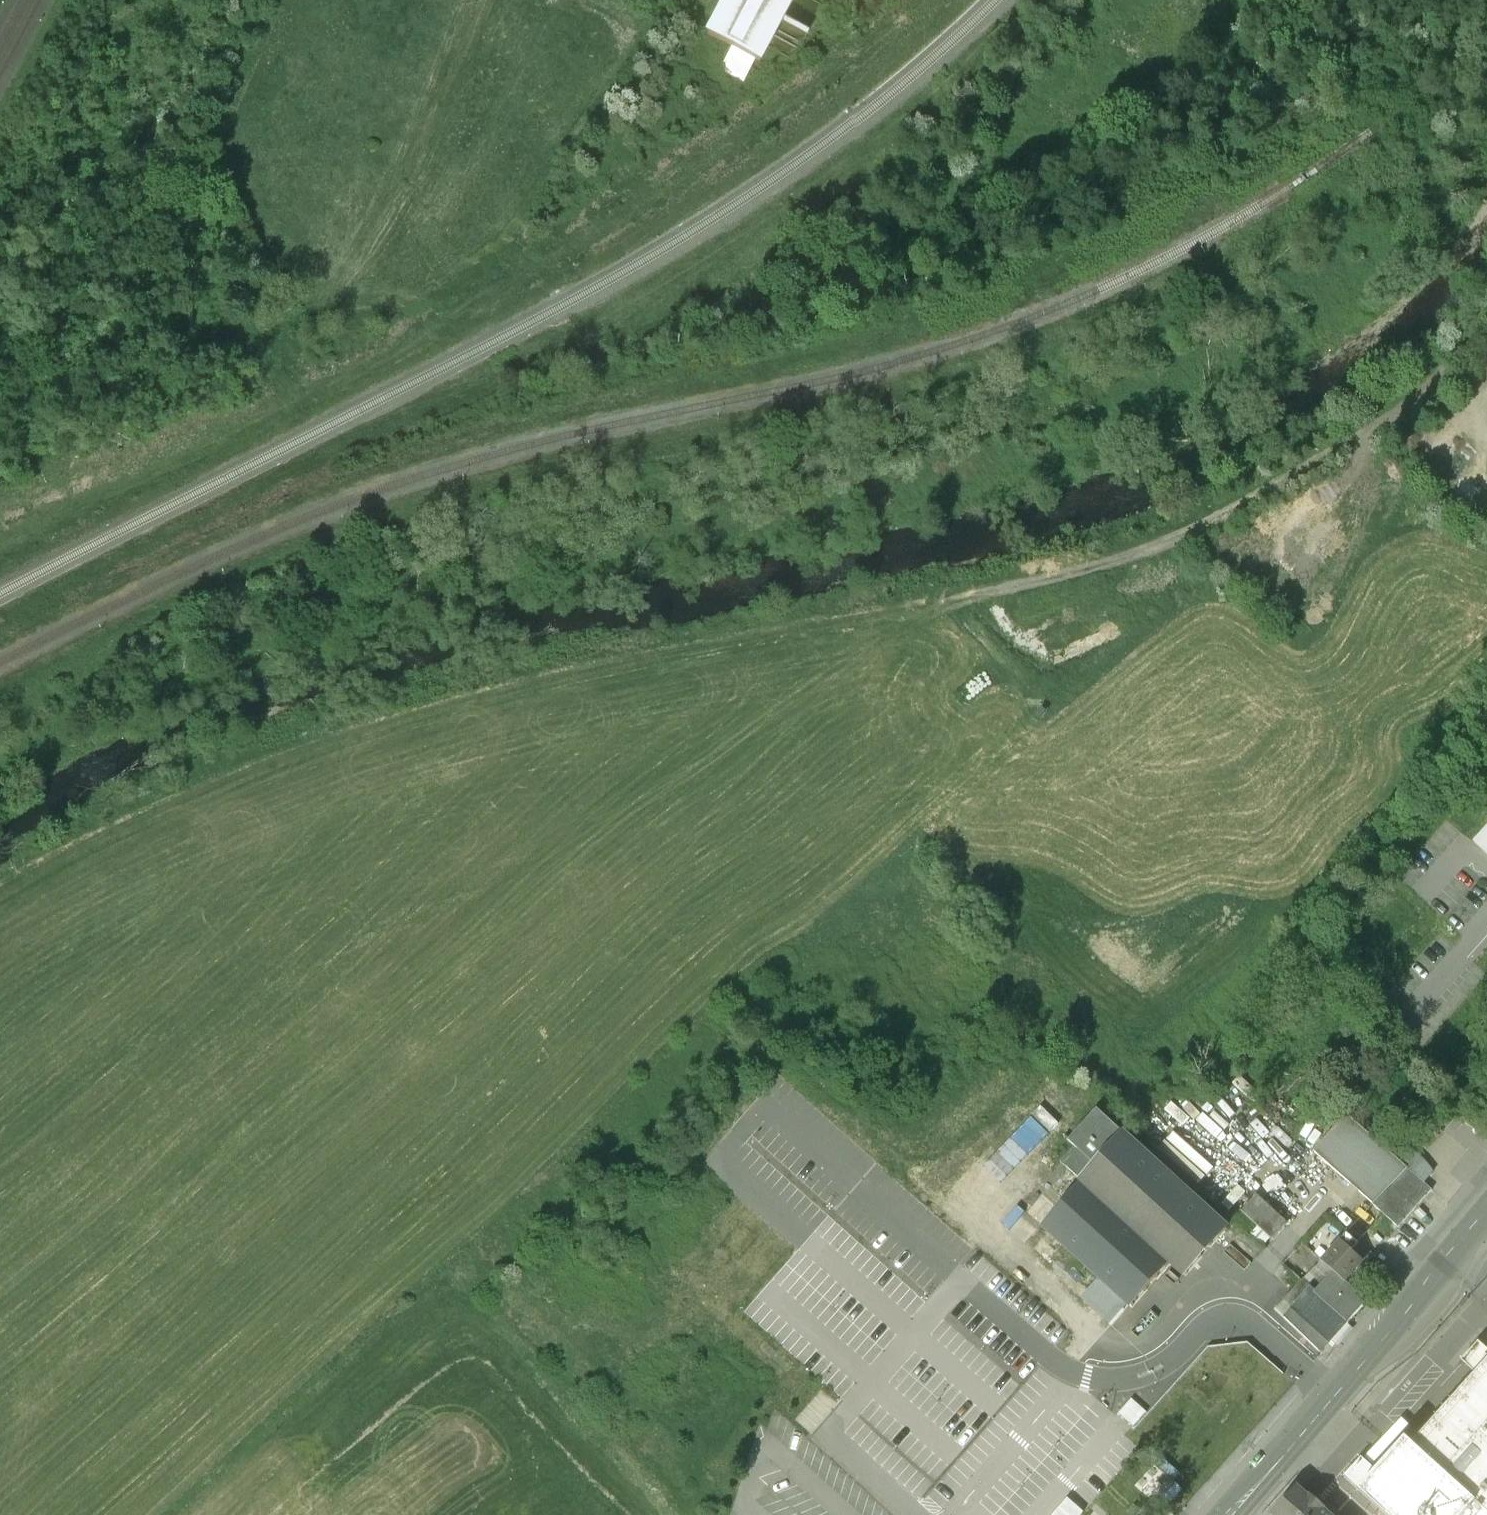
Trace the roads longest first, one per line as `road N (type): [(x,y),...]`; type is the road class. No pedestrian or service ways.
road 1 (track): [(1486,319),(1427,389),(1348,451),(1163,543),(945,601)]
road 2 (primary): [(1229,1512),(1486,1212)]

